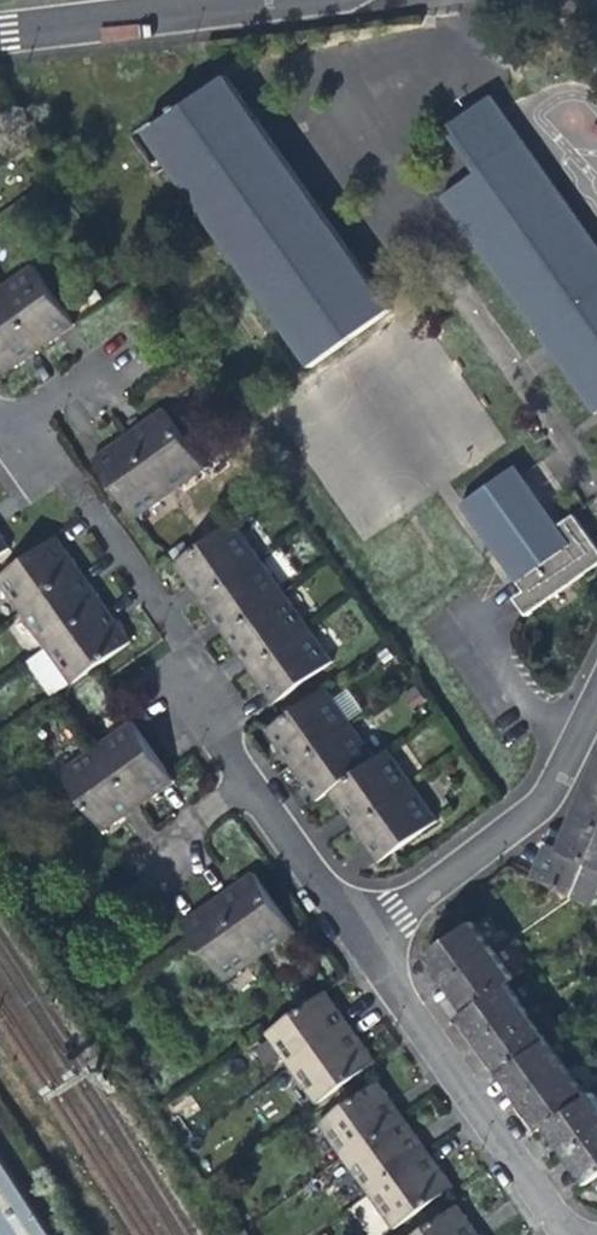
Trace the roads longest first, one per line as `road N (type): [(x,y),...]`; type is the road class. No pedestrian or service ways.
road 1 (residential): [(368,917),(298,864),(207,732),(164,625),(71,500)]
road 2 (residential): [(562,1234),(368,947),(368,917)]
road 3 (residential): [(596,696),(550,792),(472,858),(368,917)]
road 4 (residential): [(0,36),(288,0)]

